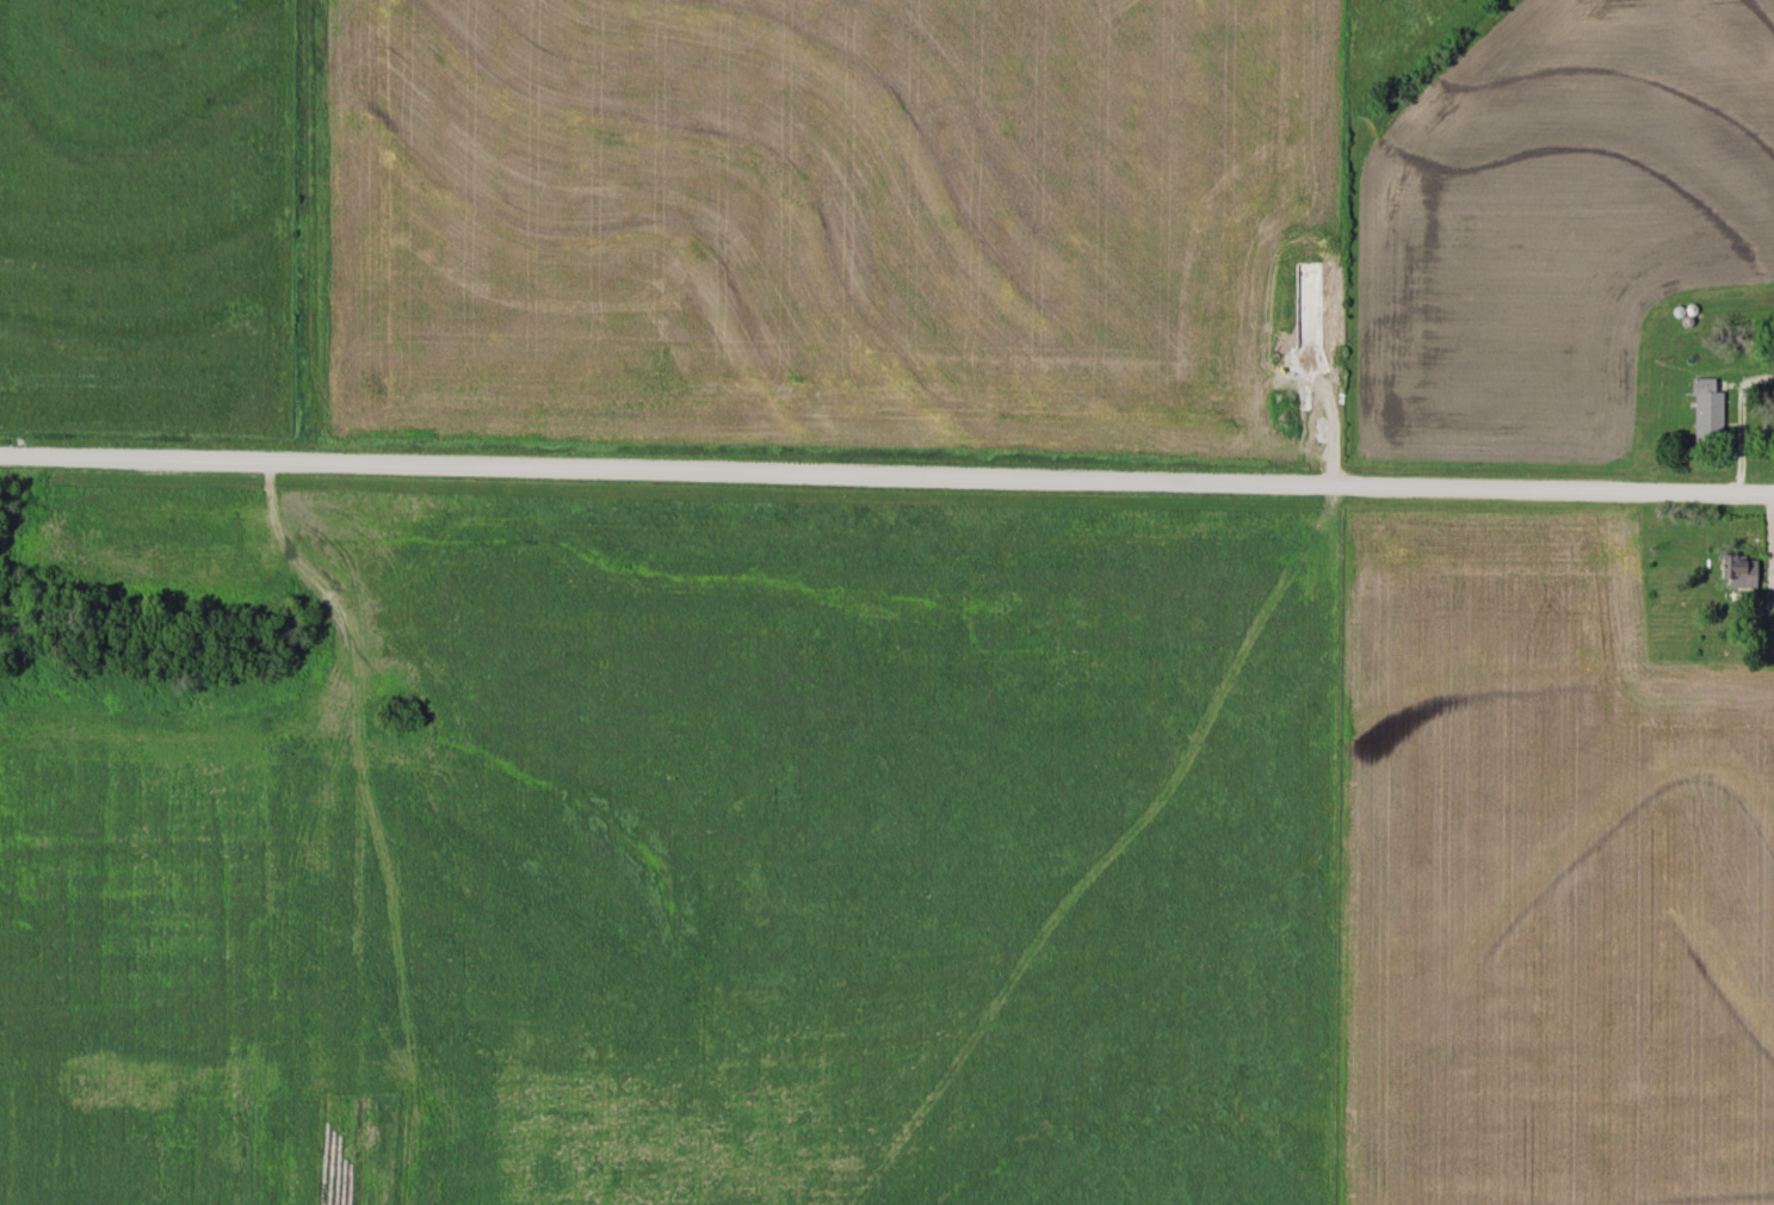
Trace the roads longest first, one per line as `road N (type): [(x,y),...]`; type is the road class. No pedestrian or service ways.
road 1 (residential): [(1773,491),(0,456)]

